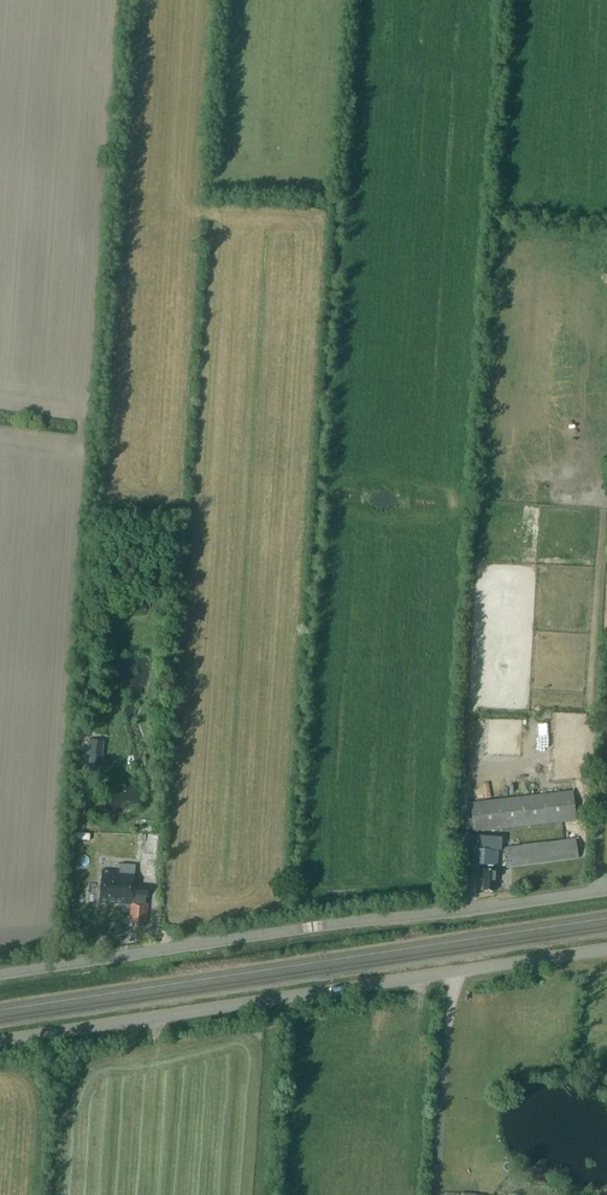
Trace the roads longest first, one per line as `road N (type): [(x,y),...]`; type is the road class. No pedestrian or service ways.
road 1 (unclassified): [(0,1041),(606,949)]
road 2 (unclassified): [(0,974),(606,890)]
road 3 (track): [(457,972),(435,1194)]

